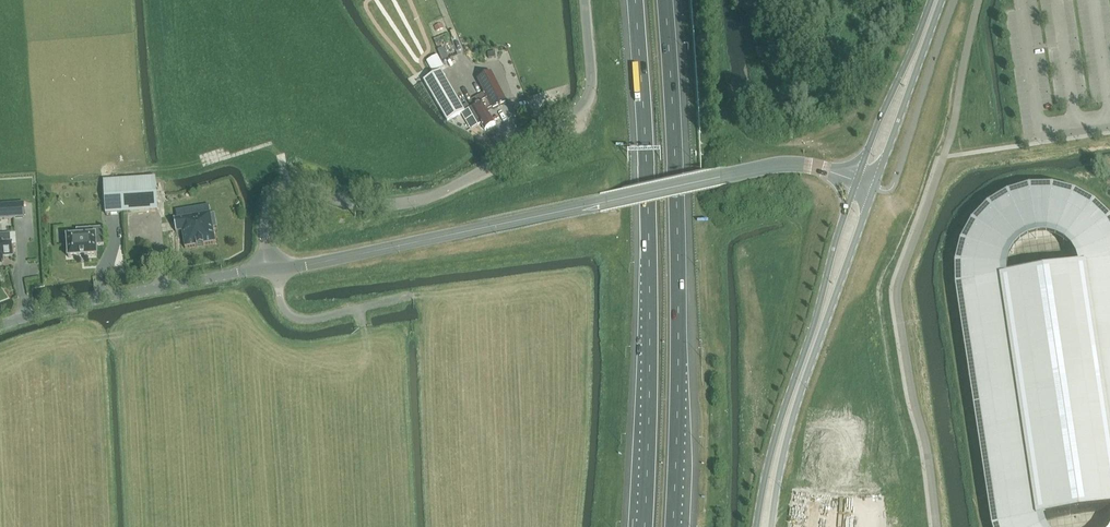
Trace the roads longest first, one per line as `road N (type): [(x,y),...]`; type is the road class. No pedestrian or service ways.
road 1 (tertiary): [(270,267),(775,166),(812,166),(857,180)]
road 2 (motorway): [(636,0),(650,266),(641,526)]
road 3 (motorway): [(676,526),(679,255),(665,0)]
road 4 (unclassified): [(270,267),(266,215),(283,190),(306,187),(361,205),(417,201),(578,111),(591,82),(585,0)]
road 5 (track): [(987,526),(949,282),(952,250),(976,209),(1020,183),(1053,181),(1109,208)]
road 6 (tertiary): [(857,180),(756,526)]
road 7 (tertiary): [(772,526),(791,420),(875,187)]
road 8 (tertiary): [(0,327),(270,267)]
road 9 (tertiary): [(875,187),(942,0)]
road 10 (tertiary): [(931,0),(857,180)]

